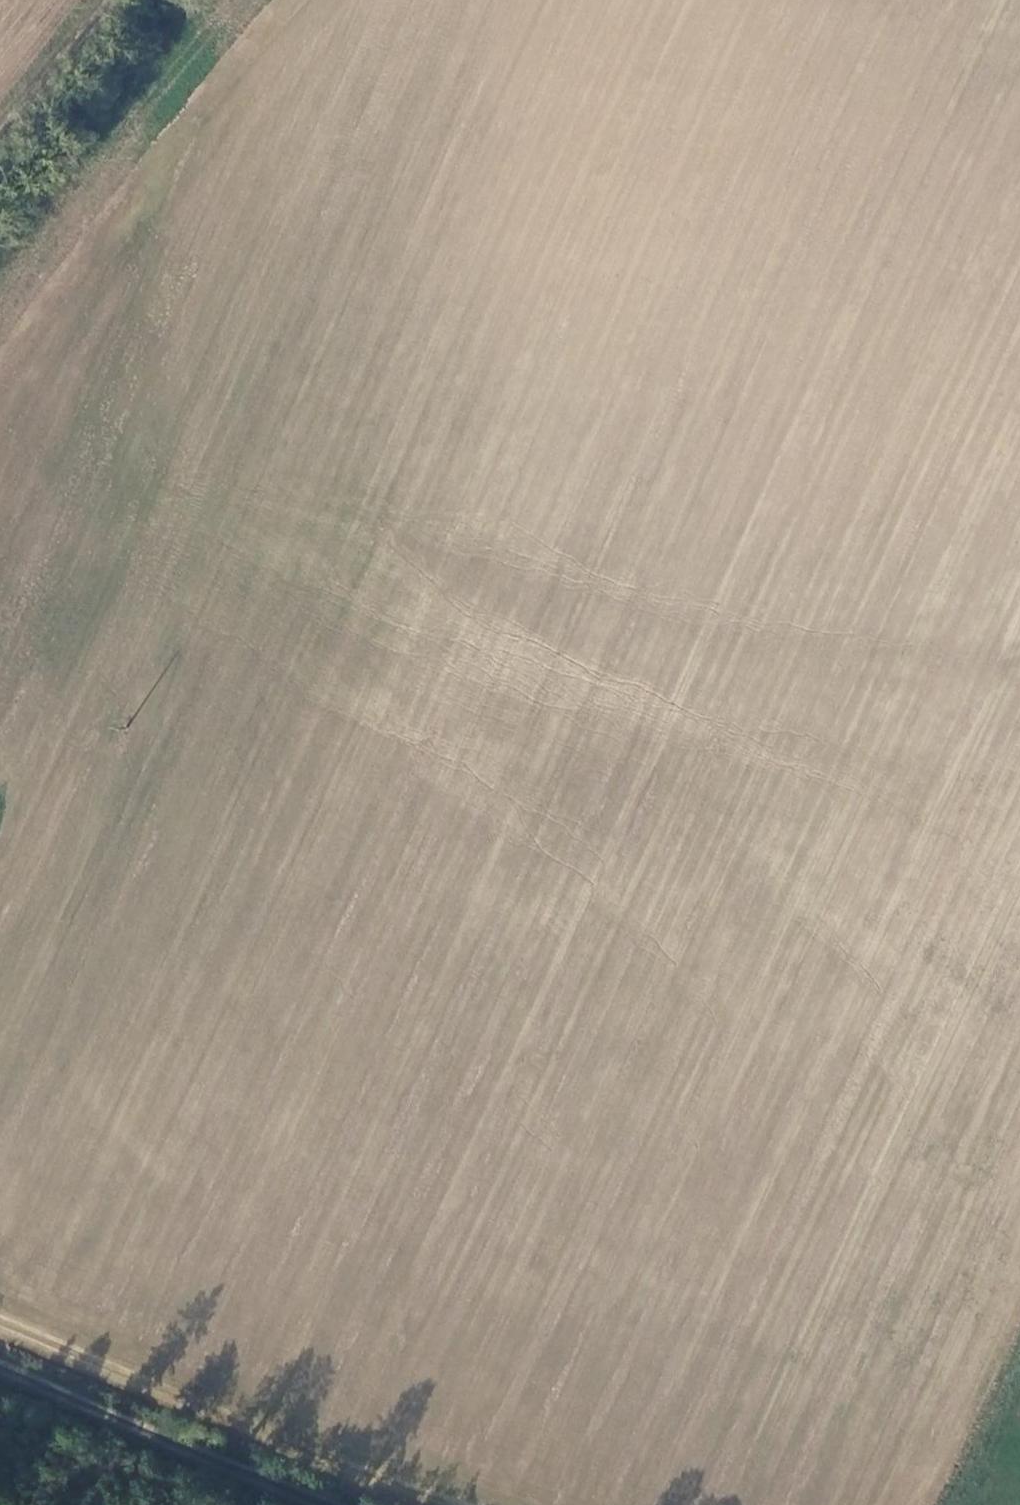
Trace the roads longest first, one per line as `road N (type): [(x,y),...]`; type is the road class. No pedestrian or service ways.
road 1 (track): [(0,1372),(327,1504)]

